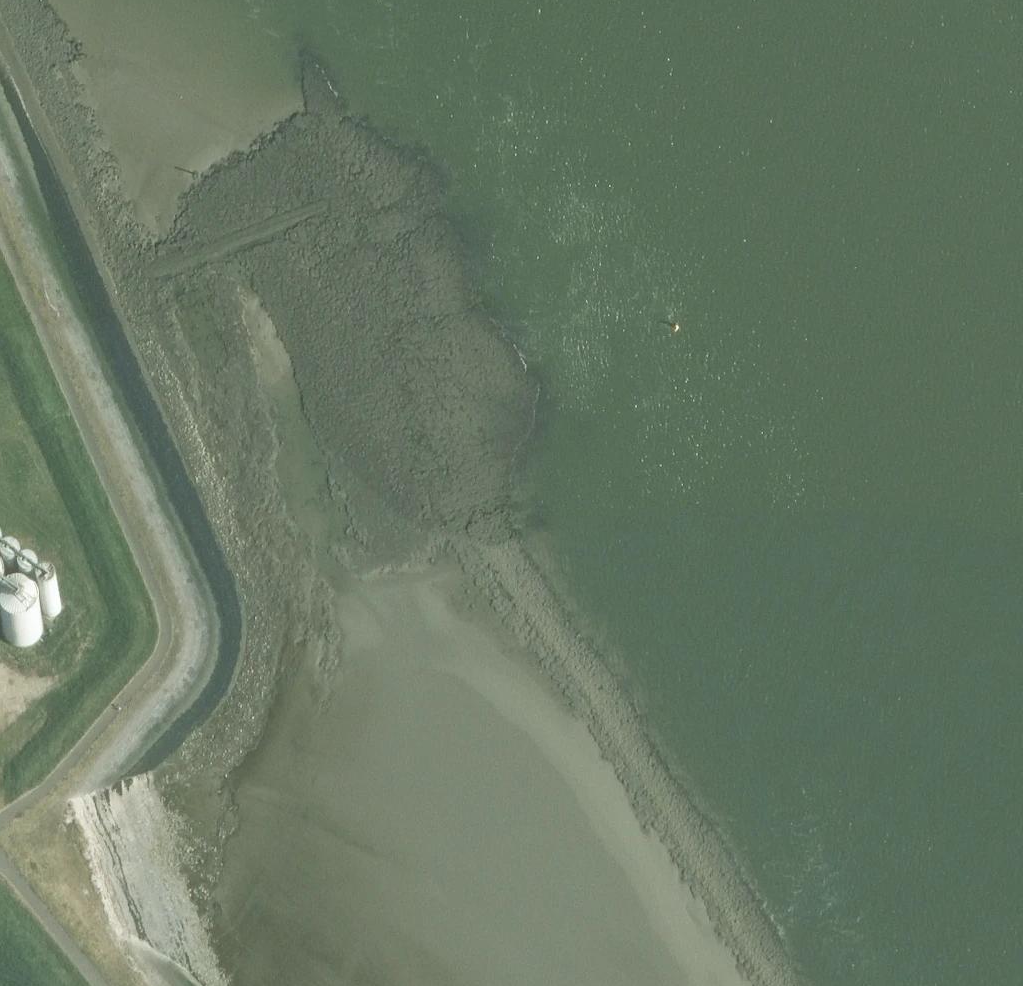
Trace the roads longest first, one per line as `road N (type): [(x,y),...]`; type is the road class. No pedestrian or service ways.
road 1 (unclassified): [(0,670),(51,678),(90,609),(74,579),(0,527)]

